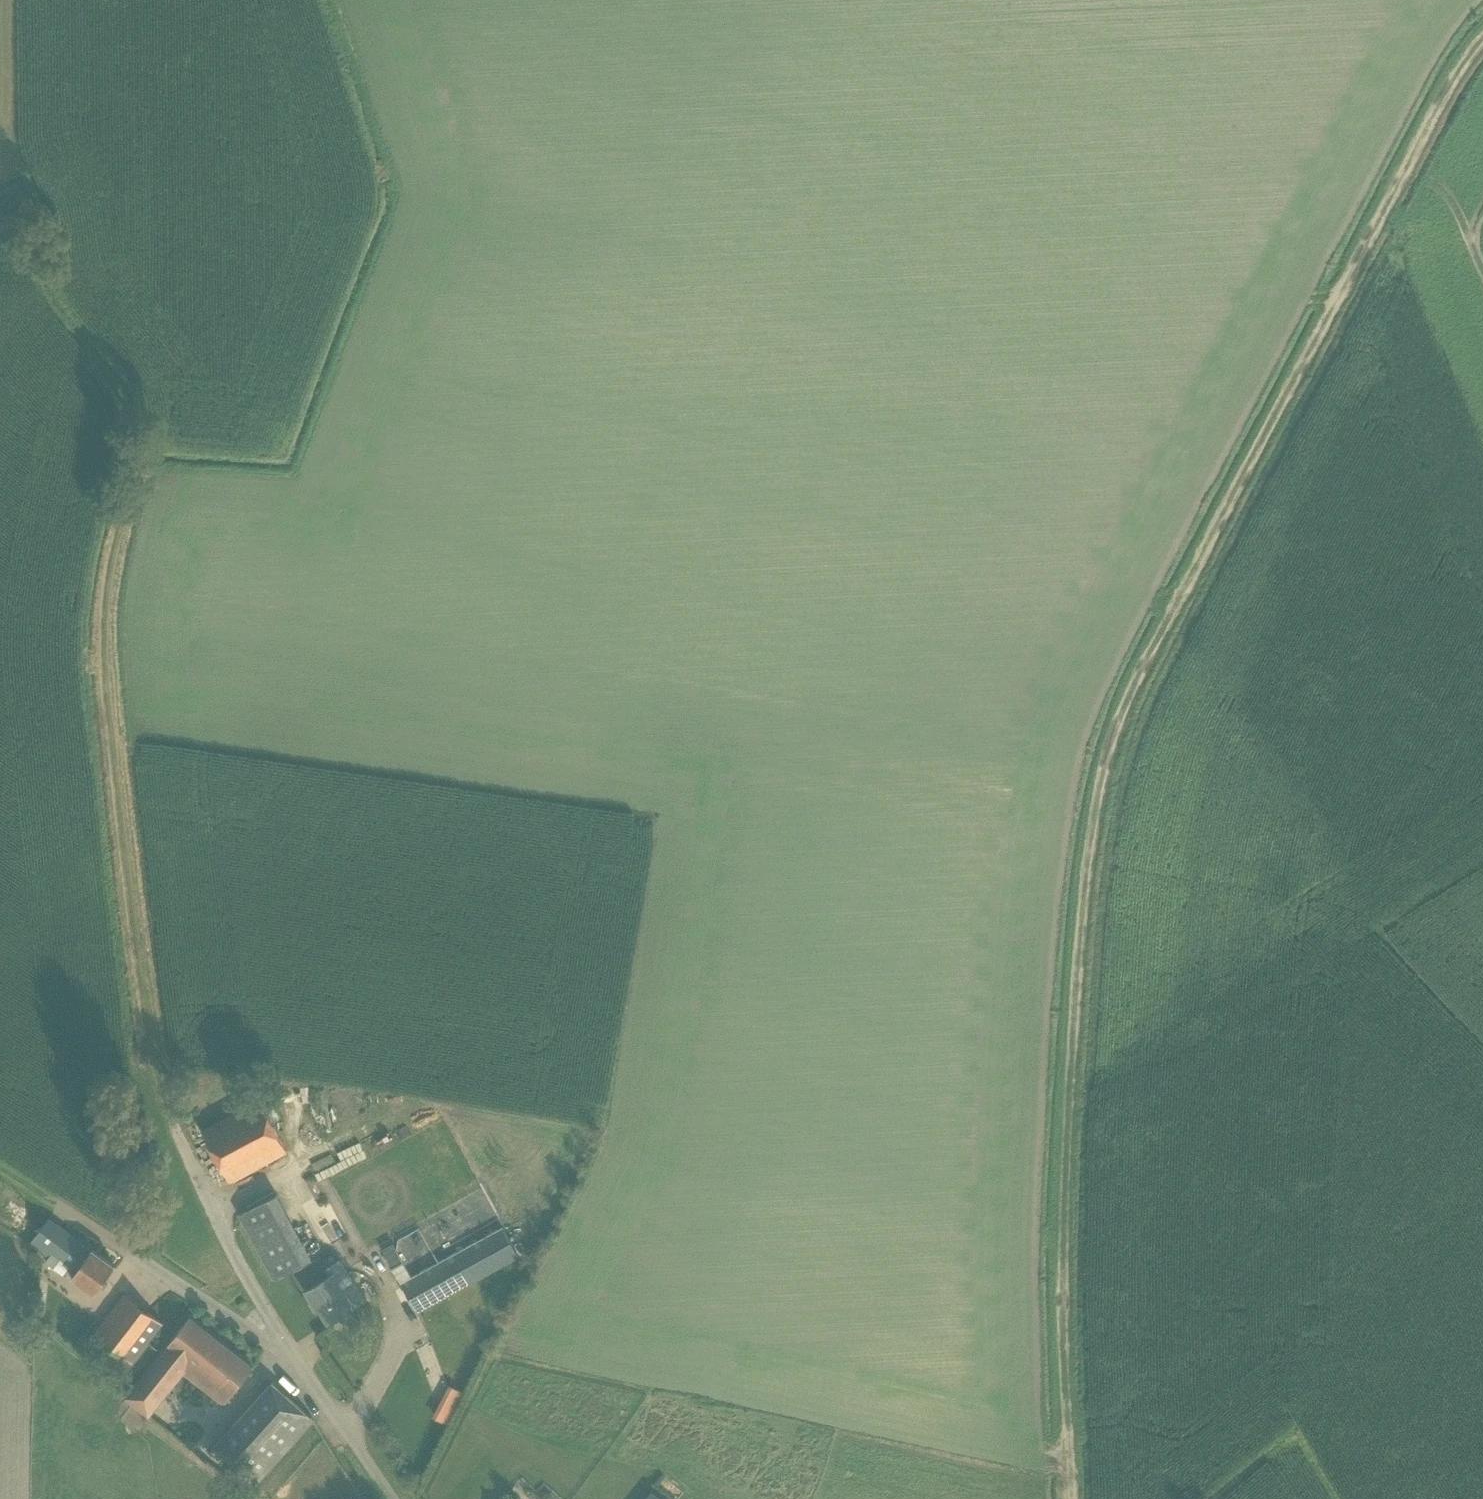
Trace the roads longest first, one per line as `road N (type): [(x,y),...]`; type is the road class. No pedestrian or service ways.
road 1 (track): [(1068,1498),(1065,1183),(1085,902),(1103,780),(1143,669),(1429,119),(1482,37)]
road 2 (track): [(138,457),(108,564),(101,652),(146,1024),(174,1124)]
road 3 (unclassified): [(297,1362),(56,1204)]
road 4 (unclassified): [(297,1362),(174,1124)]
road 5 (unclassified): [(392,1498),(297,1362)]

